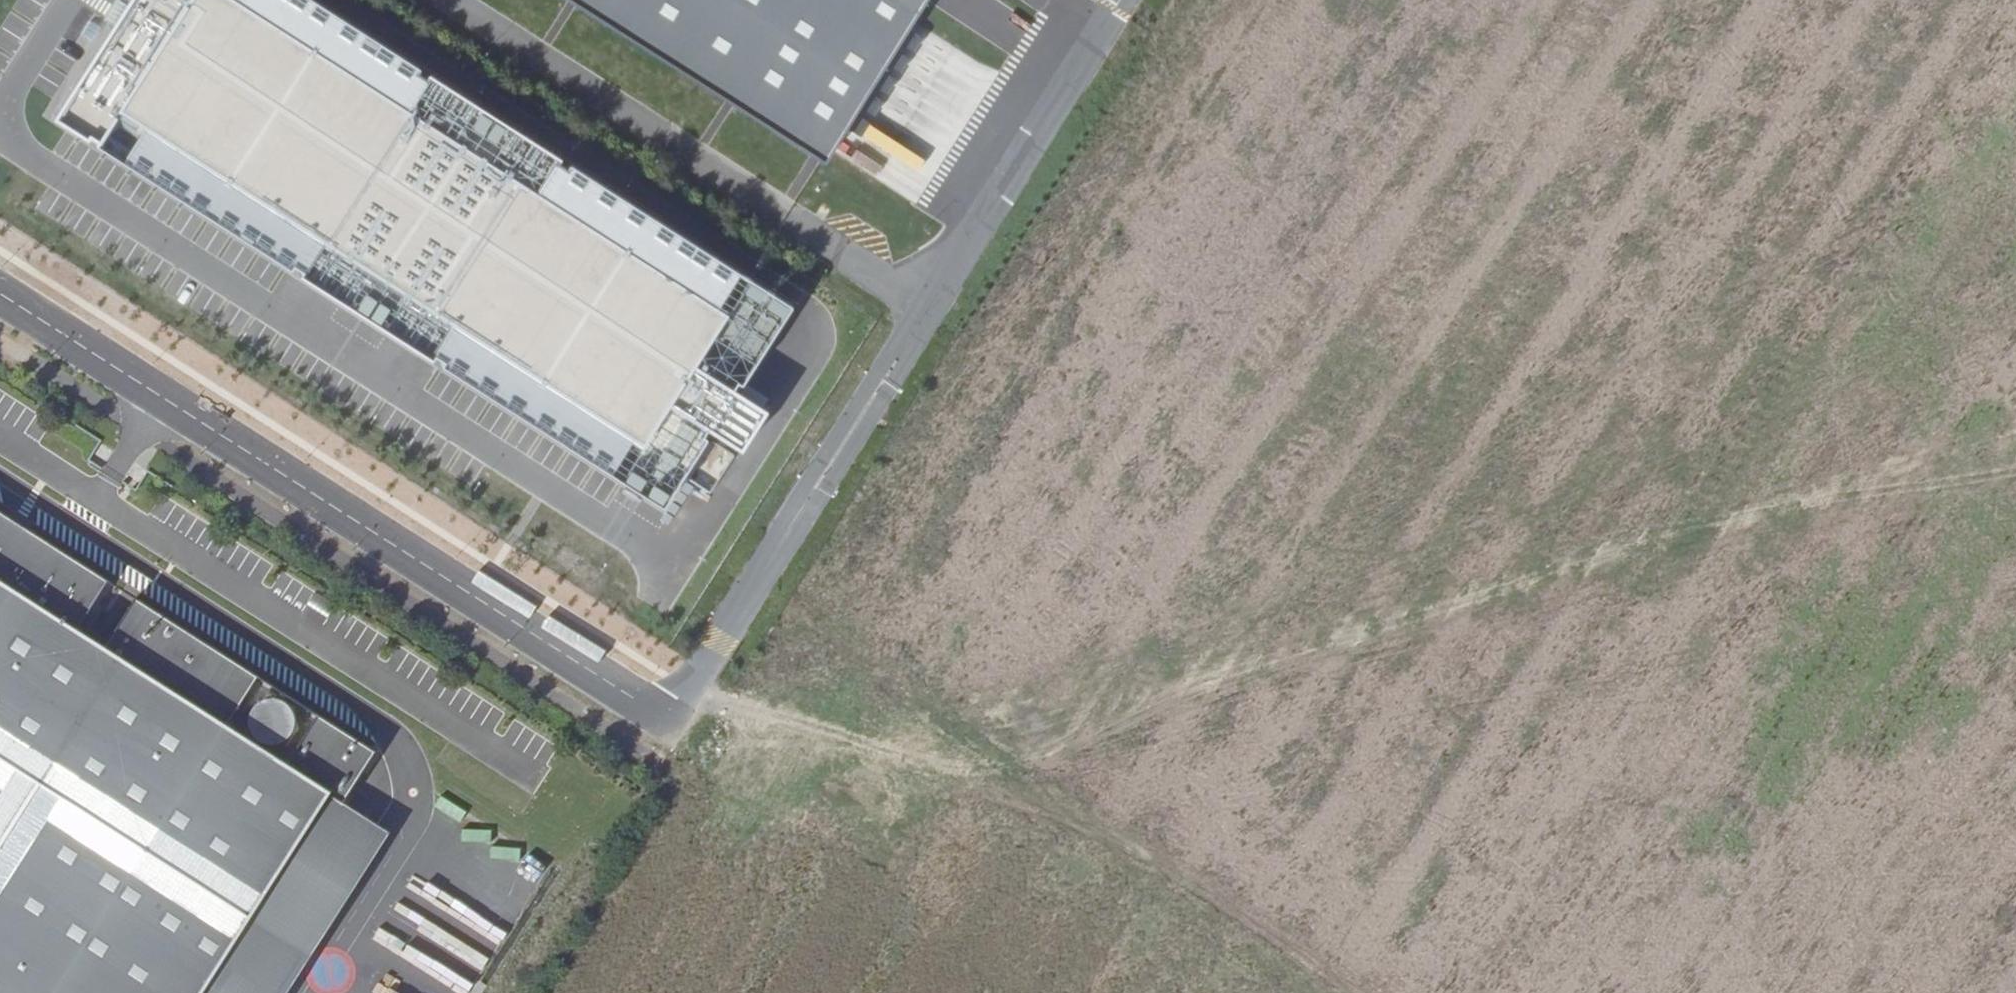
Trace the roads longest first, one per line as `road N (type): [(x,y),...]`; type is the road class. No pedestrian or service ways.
road 1 (track): [(801,610),(1128,854)]
road 2 (track): [(1310,992),(1128,854)]

